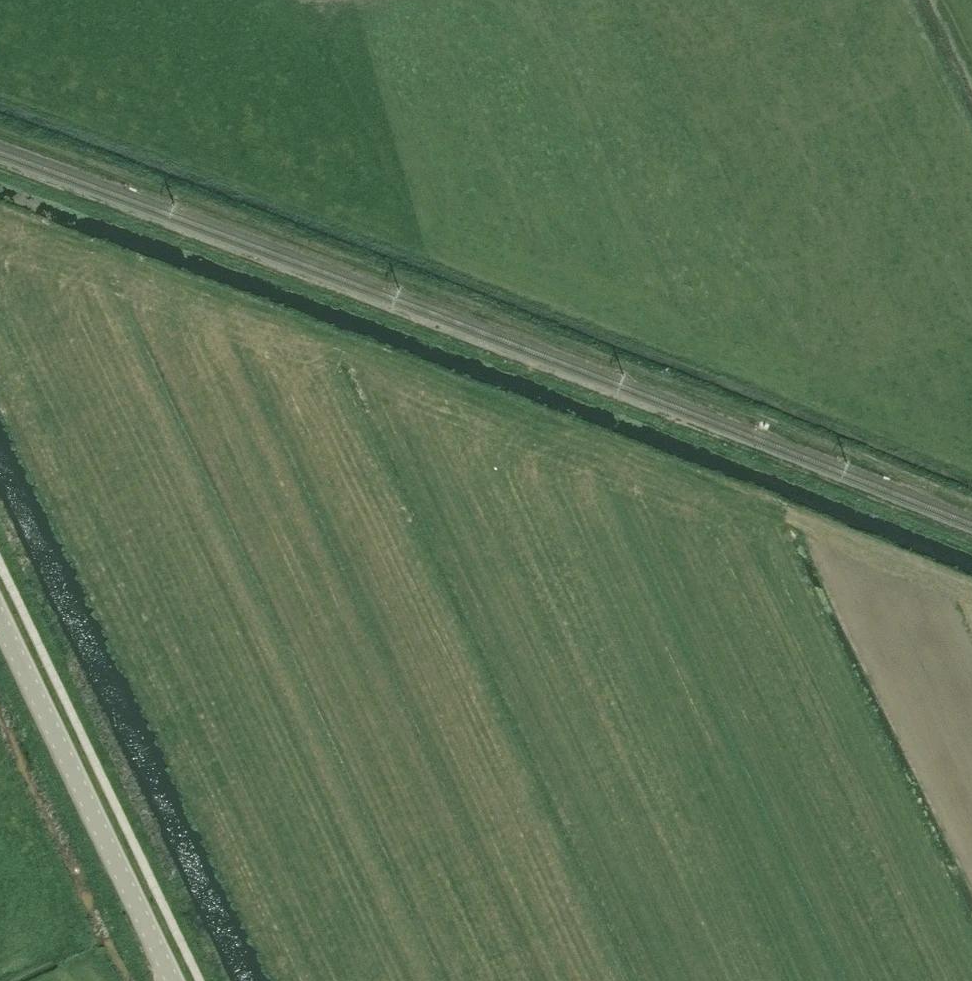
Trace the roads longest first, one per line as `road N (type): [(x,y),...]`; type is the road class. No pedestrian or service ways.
road 1 (tertiary): [(173,980),(0,620)]

